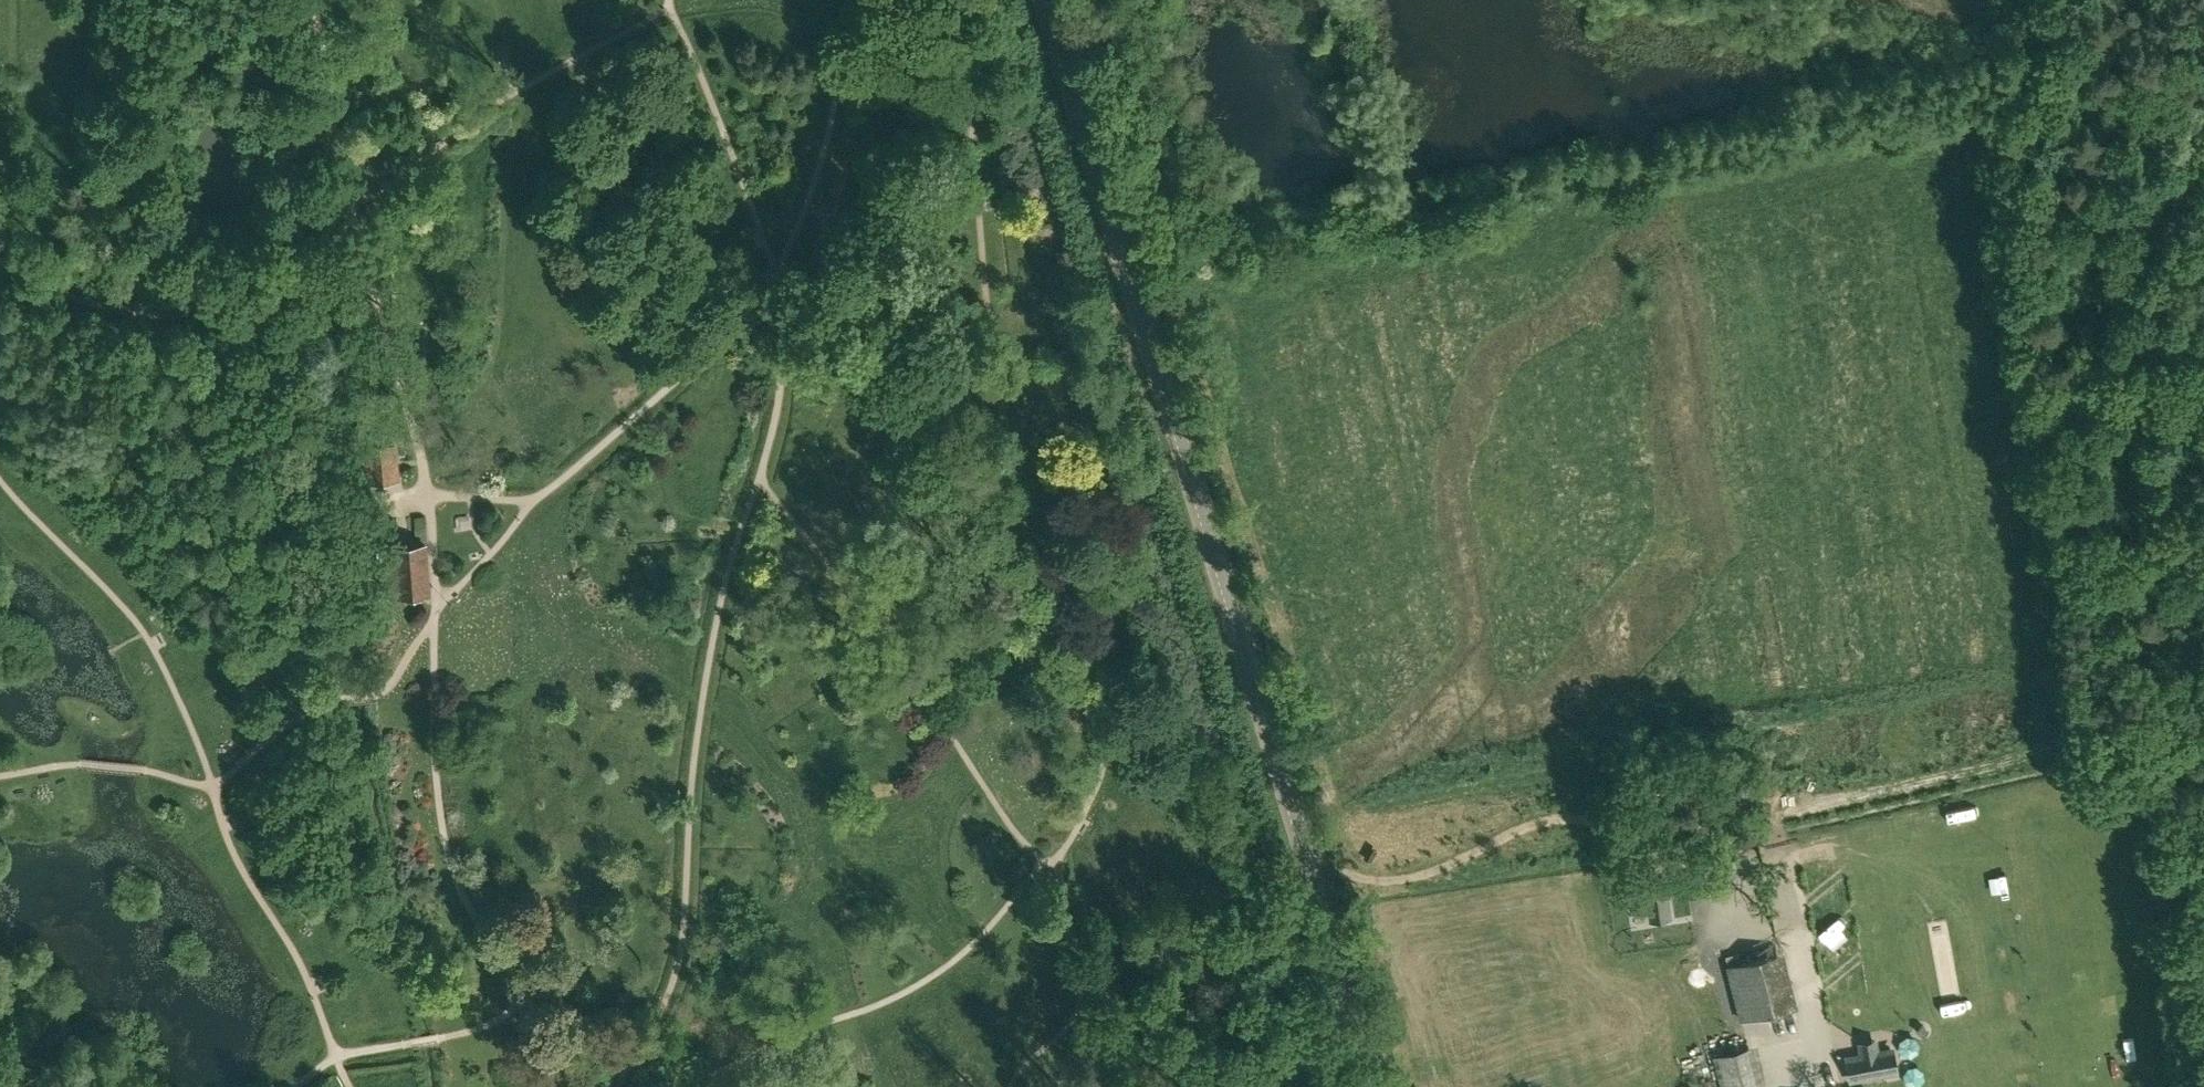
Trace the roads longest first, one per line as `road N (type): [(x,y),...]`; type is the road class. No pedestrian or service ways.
road 1 (tertiary): [(1370,1086),(1290,795),(1044,0)]

